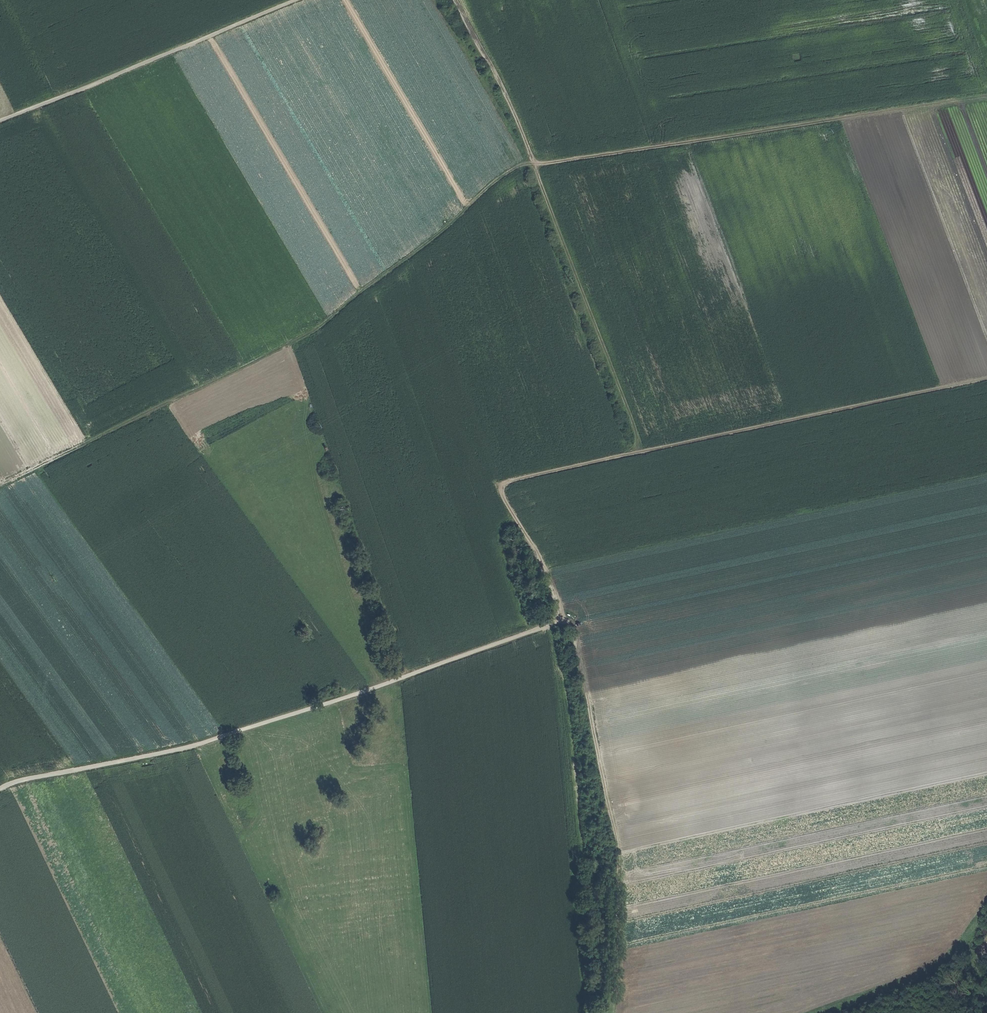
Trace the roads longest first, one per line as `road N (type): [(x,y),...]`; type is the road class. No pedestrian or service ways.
road 1 (track): [(456,0),(517,119),(639,443),(635,452),(503,487),(561,614),(550,624)]
road 2 (track): [(0,483),(323,327),(482,190),(534,161)]
road 3 (track): [(0,787),(191,746),(550,624)]
road 4 (track): [(295,0),(0,121)]
road 5 (track): [(814,1012),(940,963),(986,908)]

